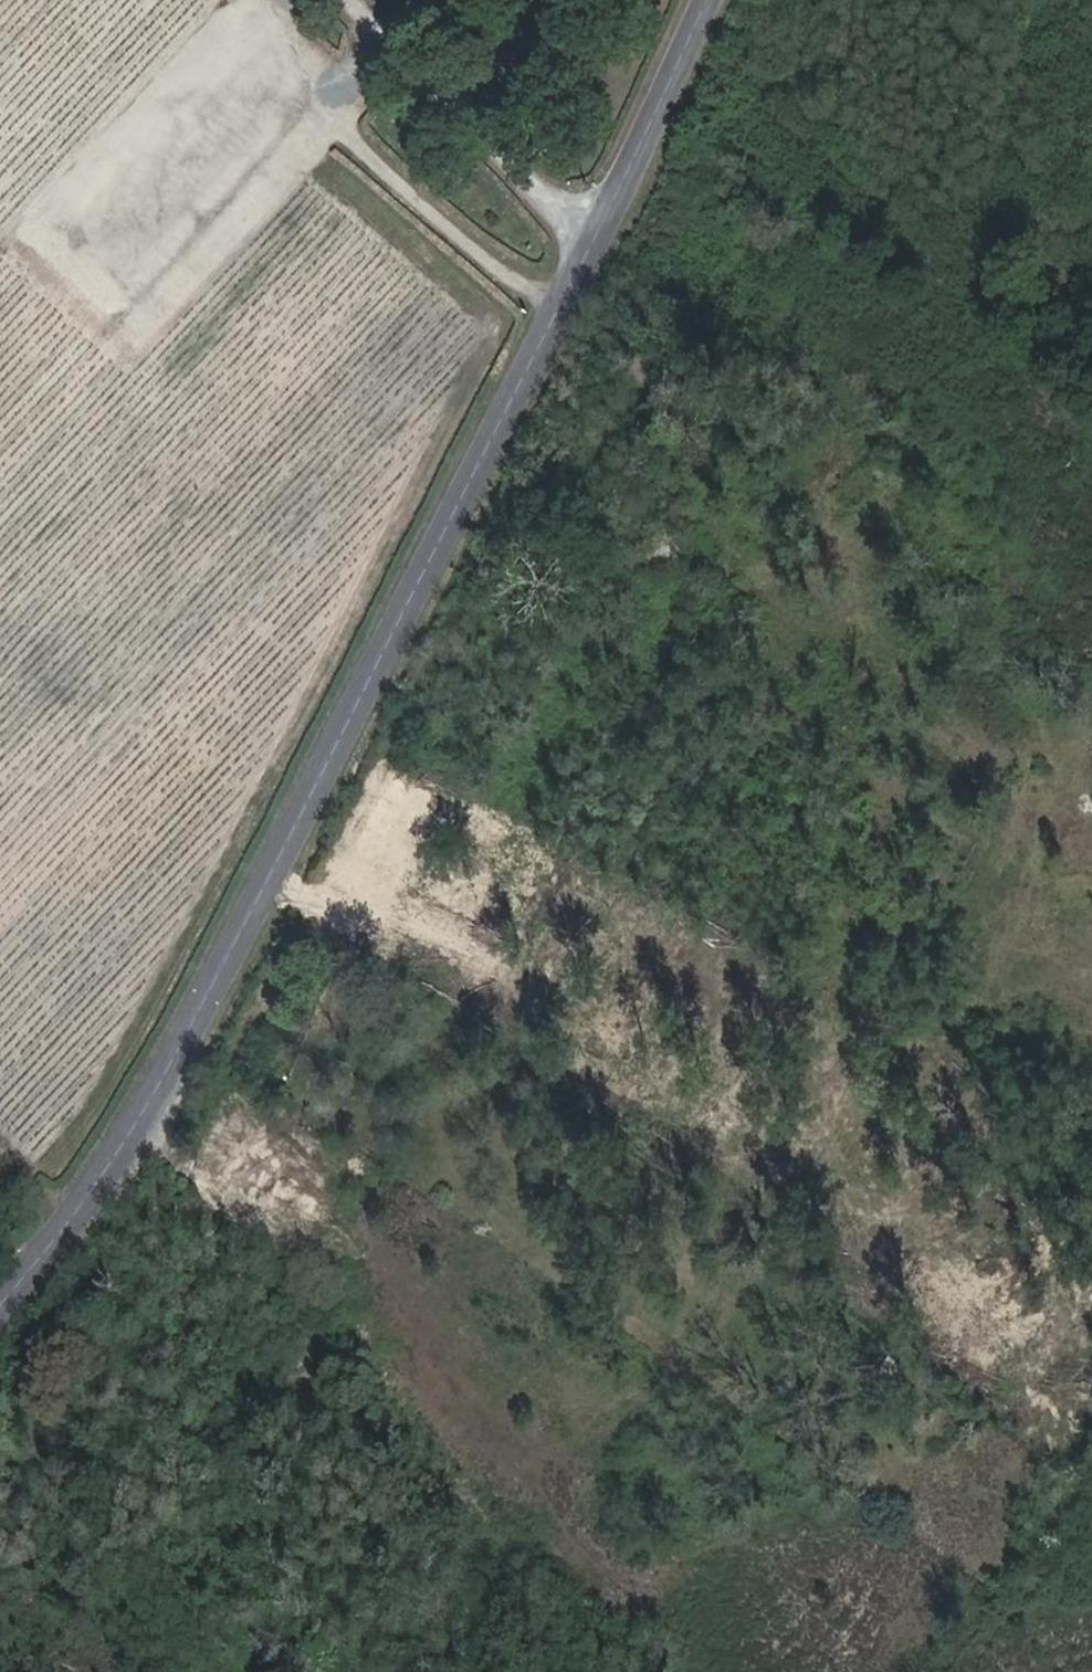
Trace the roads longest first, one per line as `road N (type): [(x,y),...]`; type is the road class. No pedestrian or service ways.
road 1 (secondary): [(0,1306),(171,1091),(555,320),(703,0)]

